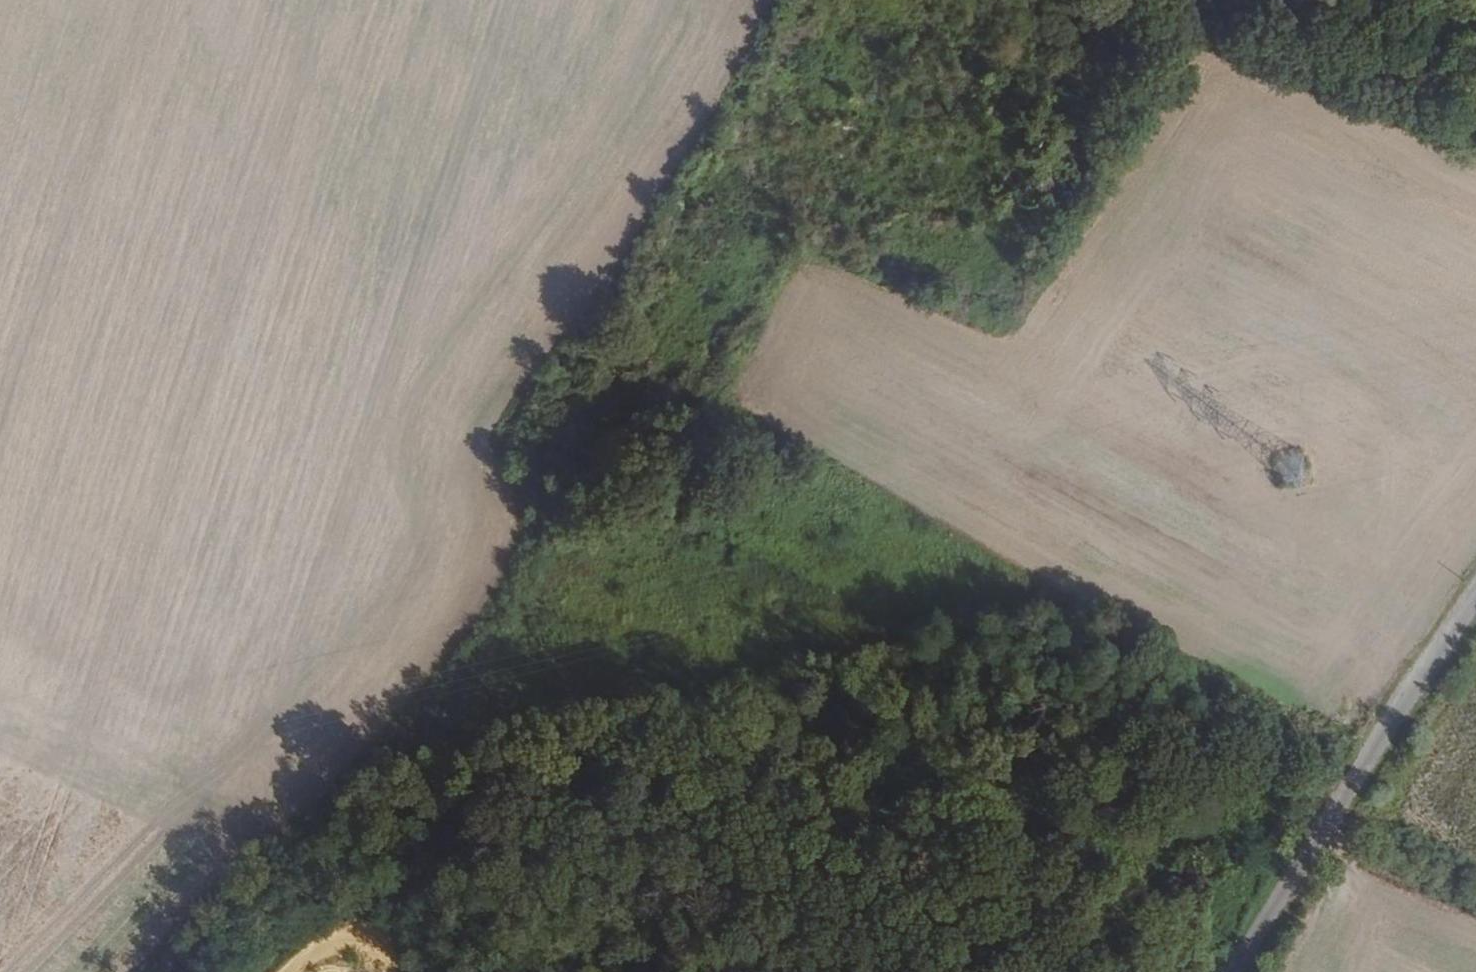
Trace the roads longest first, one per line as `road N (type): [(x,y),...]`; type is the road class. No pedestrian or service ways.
road 1 (unclassified): [(1227,971),(1320,818),(1475,589)]

